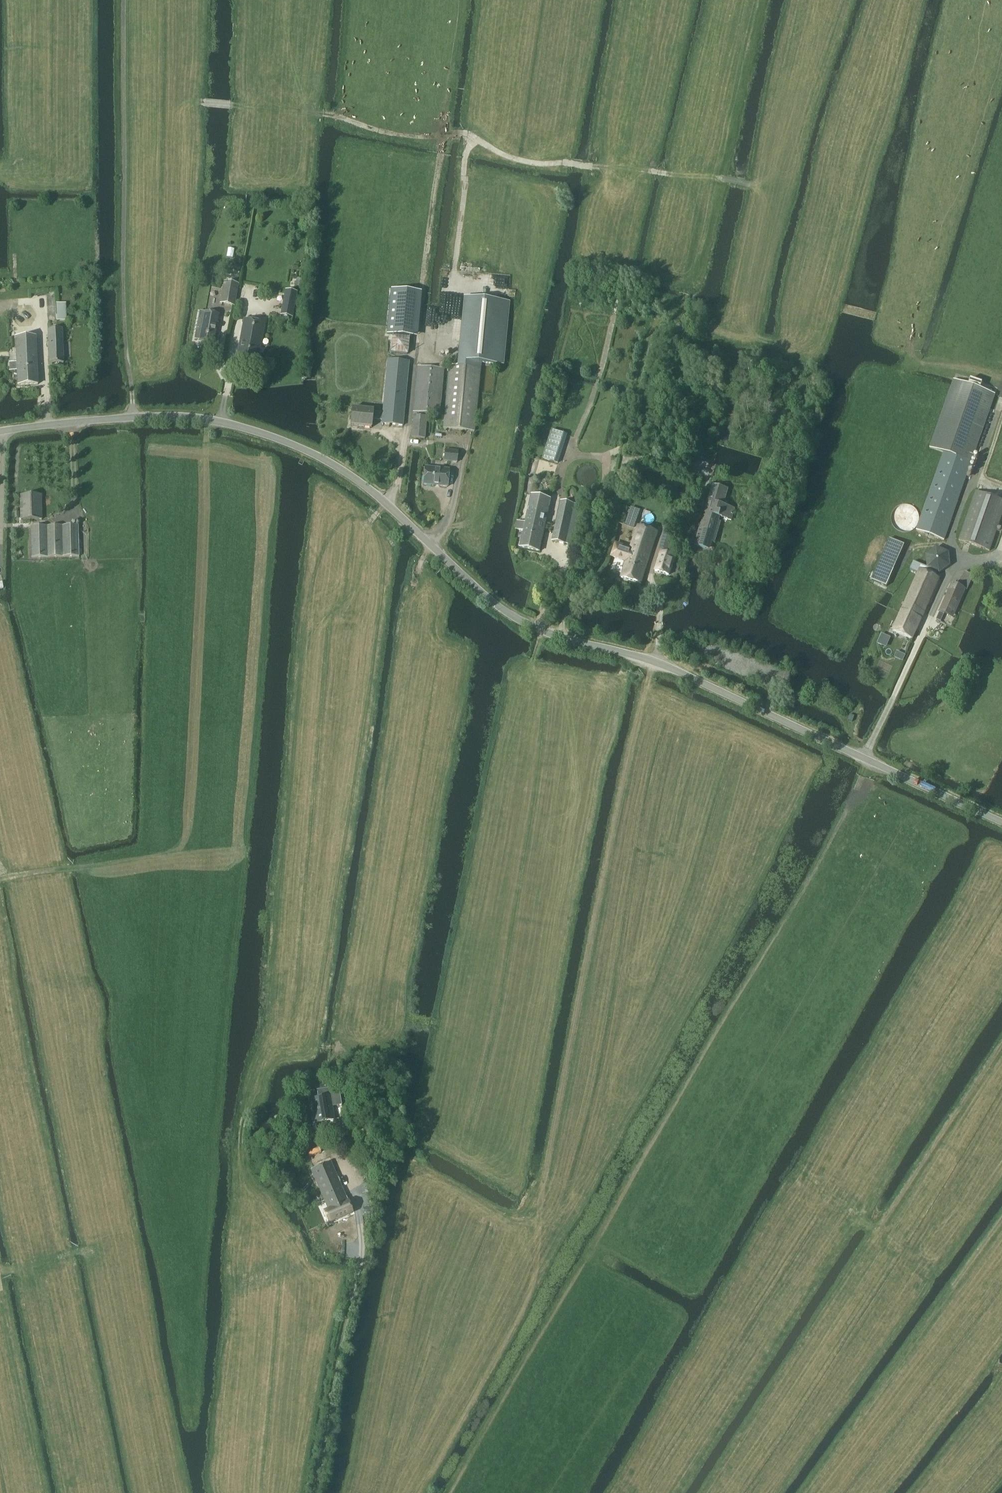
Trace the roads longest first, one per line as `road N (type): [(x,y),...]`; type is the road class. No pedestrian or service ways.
road 1 (unclassified): [(1001,822),(655,663),(526,625),(355,479),(264,434),(178,416),(0,433)]
road 2 (track): [(124,0),(123,320),(133,418)]

